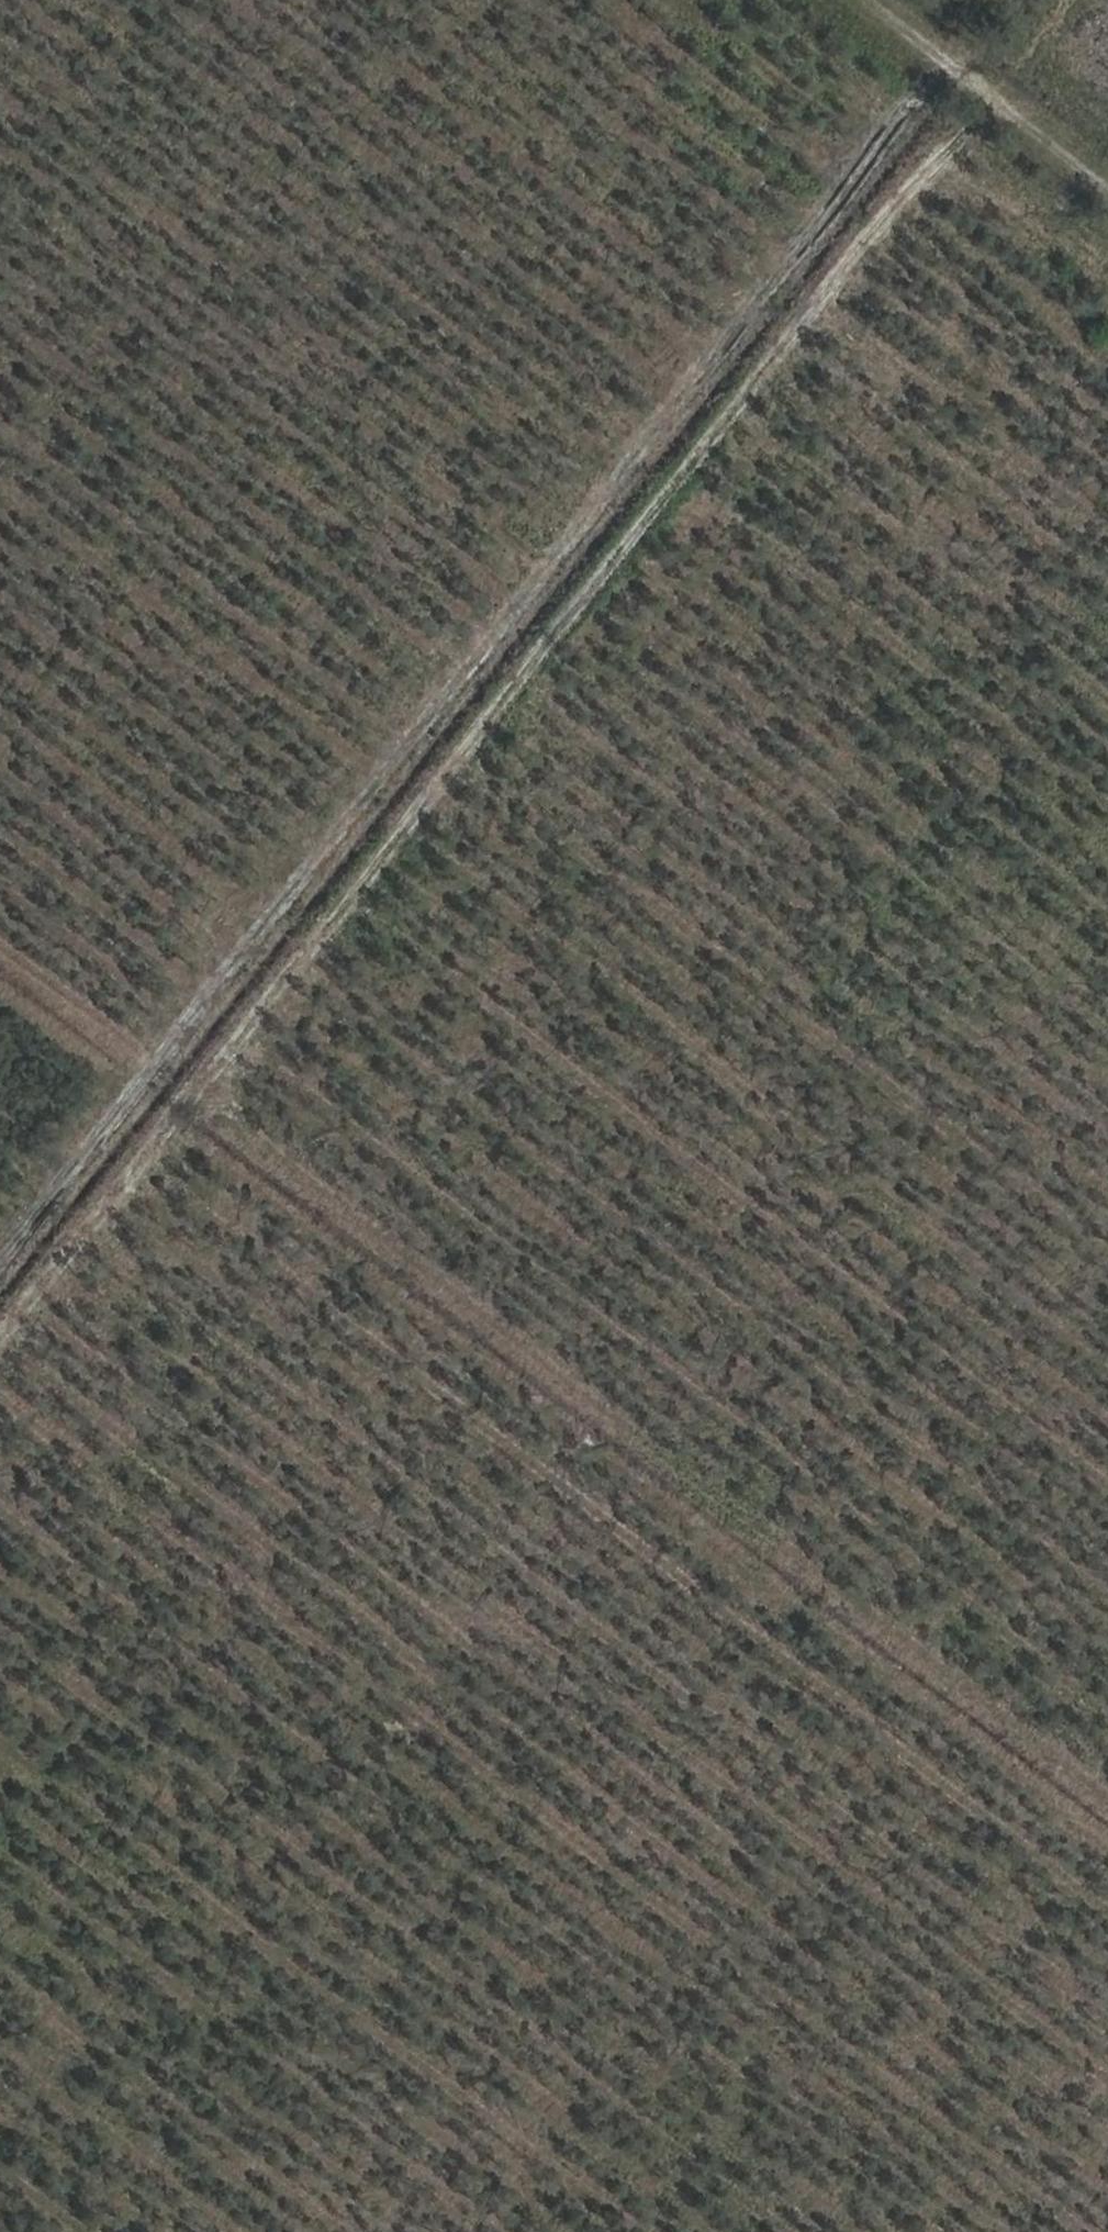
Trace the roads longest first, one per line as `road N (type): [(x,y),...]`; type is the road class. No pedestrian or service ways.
road 1 (track): [(1107,182),(873,0)]

